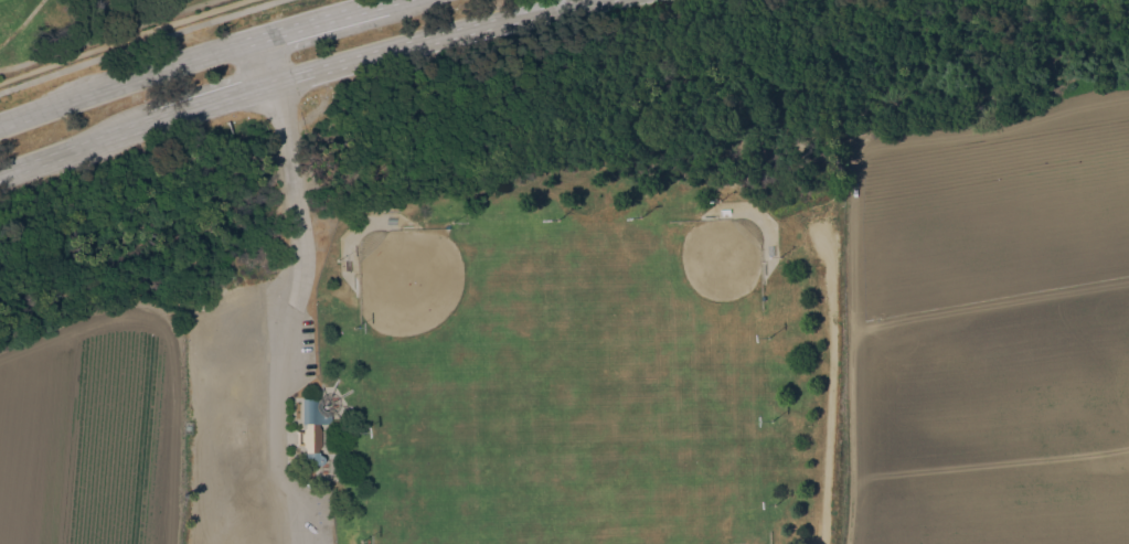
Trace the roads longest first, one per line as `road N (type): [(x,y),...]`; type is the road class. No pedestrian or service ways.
road 1 (primary): [(270,81),(595,0)]
road 2 (primary): [(258,36),(0,124)]
road 3 (primary): [(0,174),(146,121)]
road 4 (primary): [(386,0),(258,36)]
road 5 (primary): [(146,121),(270,81)]

